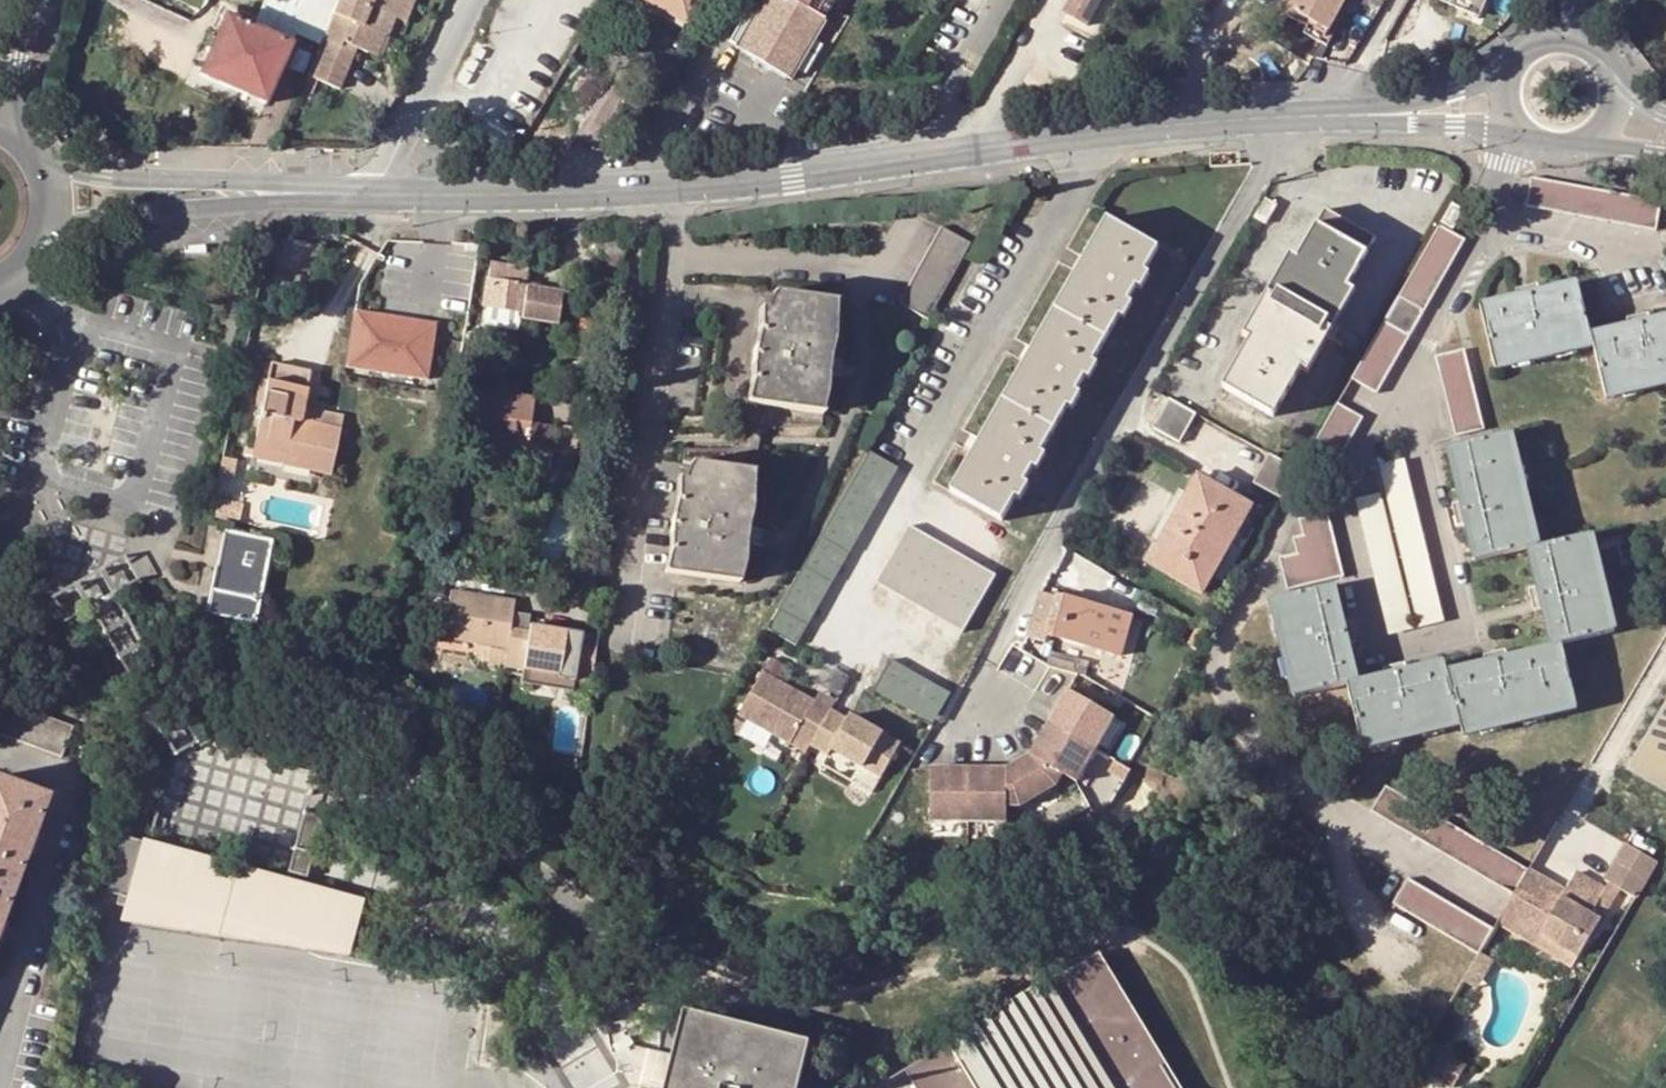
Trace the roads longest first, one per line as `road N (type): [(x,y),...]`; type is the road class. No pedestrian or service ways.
road 1 (tertiary): [(1334,121),(909,159)]
road 2 (tertiary): [(909,159),(644,188)]
road 3 (tertiary): [(644,188),(379,195)]
road 4 (tertiary): [(39,251),(120,224),(294,198)]
road 5 (tertiary): [(294,198),(47,178)]
road 6 (unclassified): [(379,195),(476,0)]
road 7 (residential): [(644,188),(649,152),(742,0)]
road 8 (residential): [(909,159),(1002,0)]
road 9 (tertiary): [(1334,121),(1517,129)]
road 10 (tertiary): [(1506,90),(1334,121)]
road 11 (secondary): [(18,141),(39,0)]
road 12 (residential): [(1396,0),(1334,121)]

